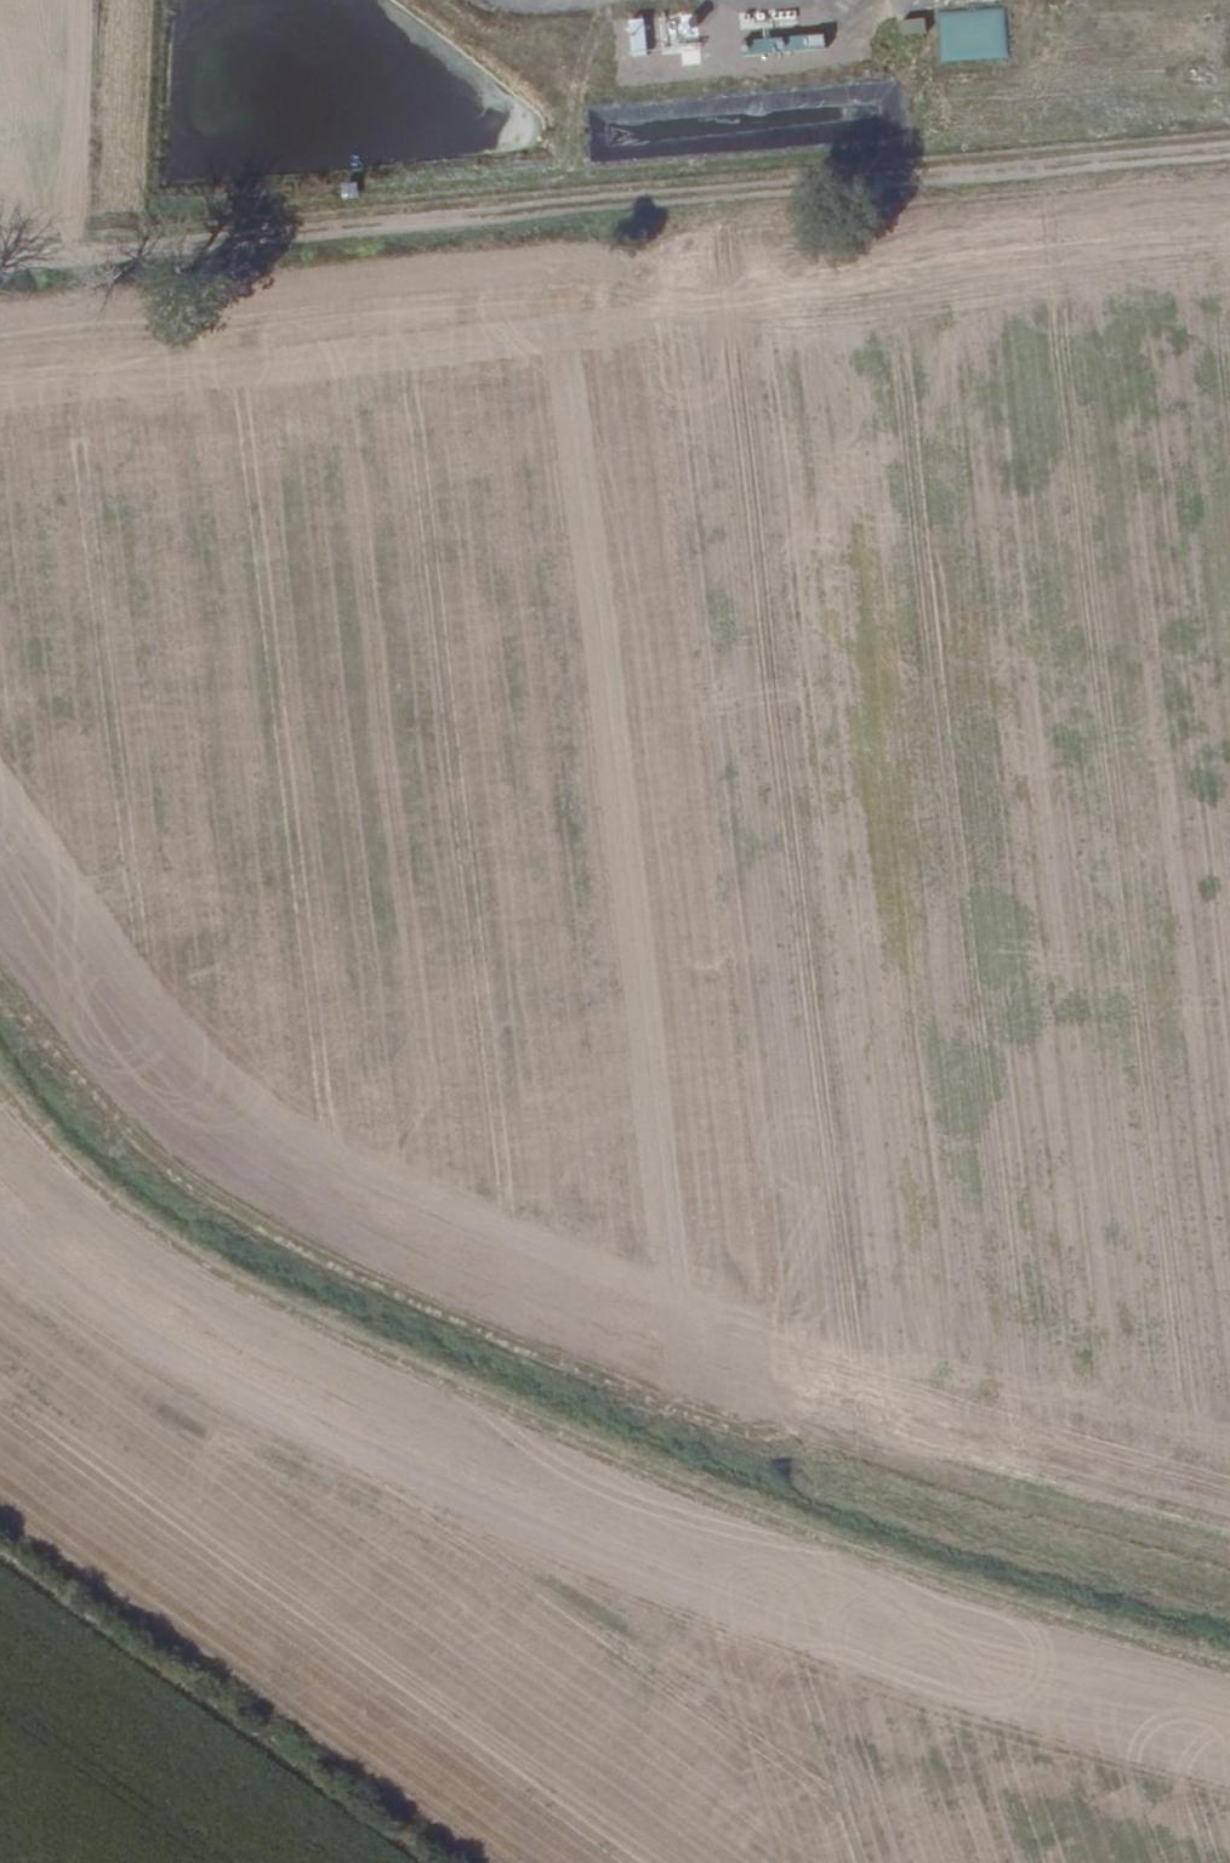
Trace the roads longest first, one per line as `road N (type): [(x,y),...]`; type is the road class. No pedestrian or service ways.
road 1 (track): [(1229,139),(0,262)]

